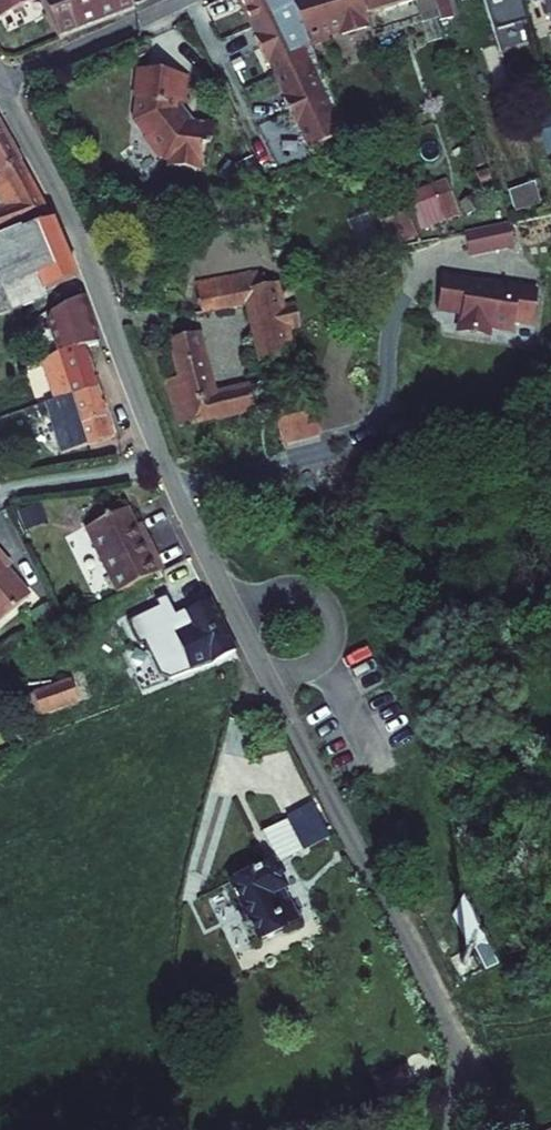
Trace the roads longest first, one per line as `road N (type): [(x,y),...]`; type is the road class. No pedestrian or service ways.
road 1 (residential): [(166,465),(453,1039)]
road 2 (residential): [(4,86),(80,234),(166,465)]
road 3 (residential): [(4,86),(182,0)]
road 4 (residential): [(0,494),(166,465)]

